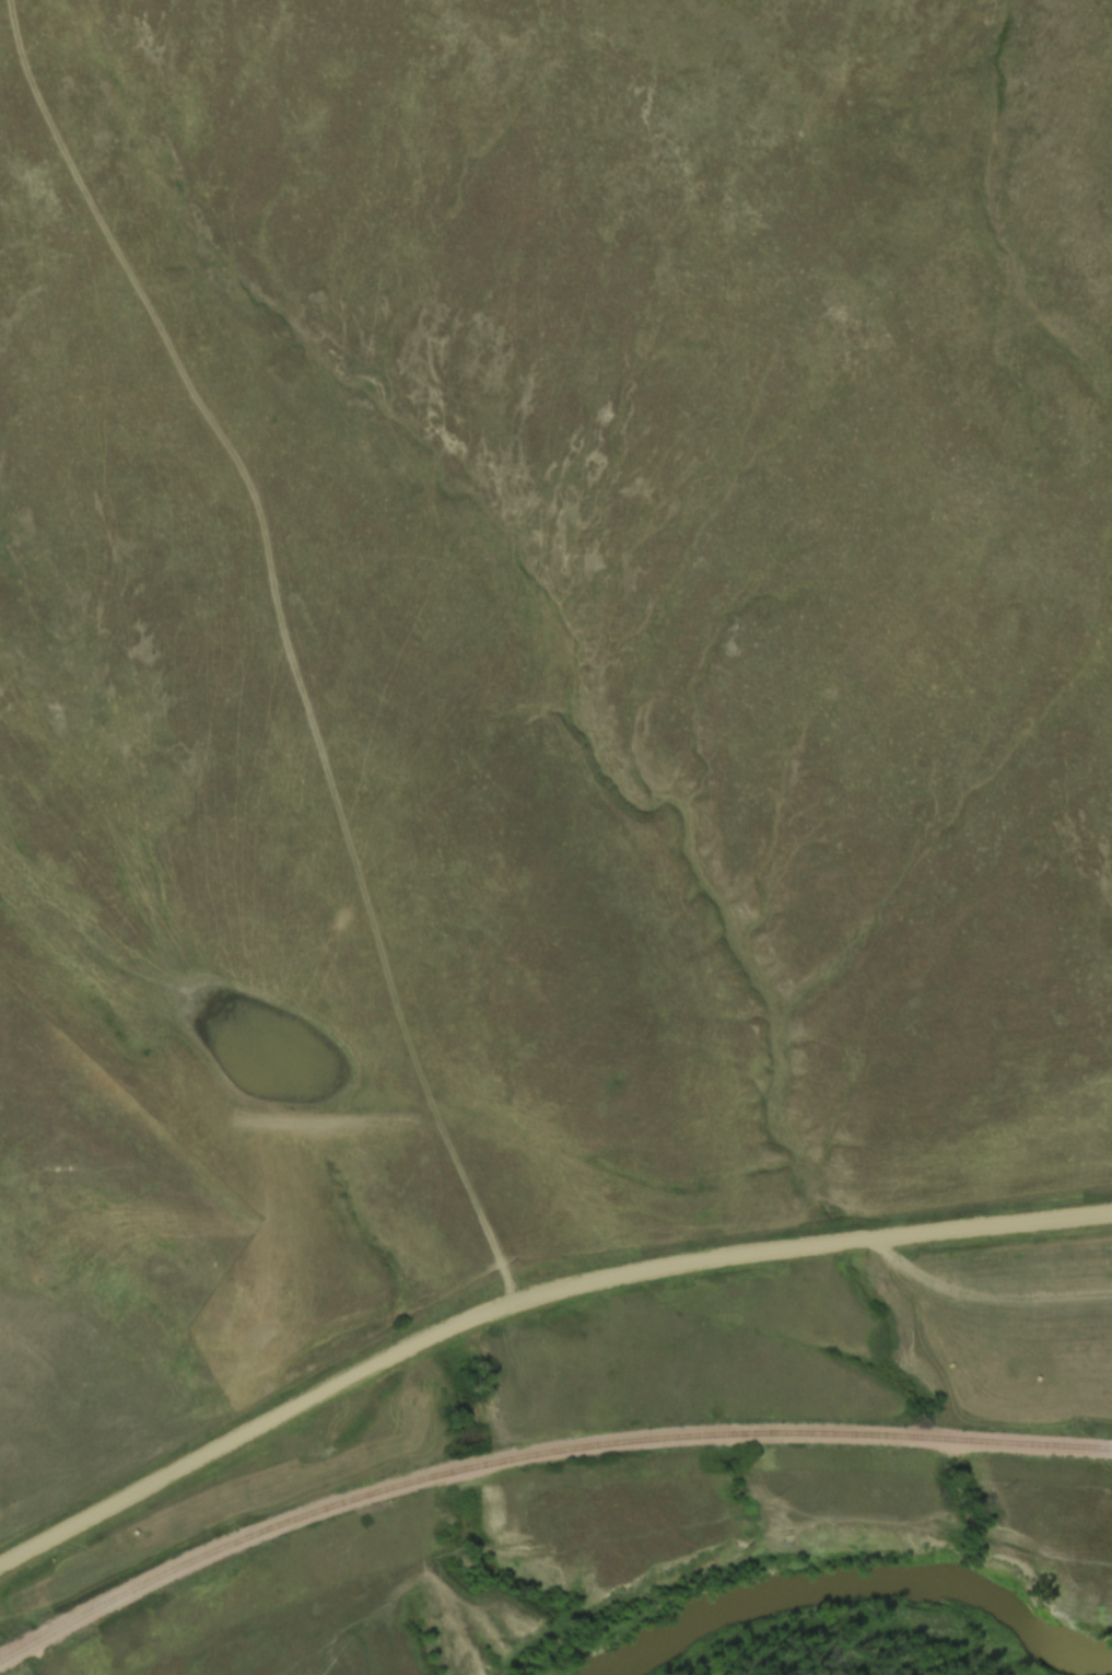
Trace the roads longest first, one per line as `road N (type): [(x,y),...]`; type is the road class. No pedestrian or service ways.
road 1 (residential): [(1111,1216),(733,1260),(554,1292),(435,1338),(0,1568)]

